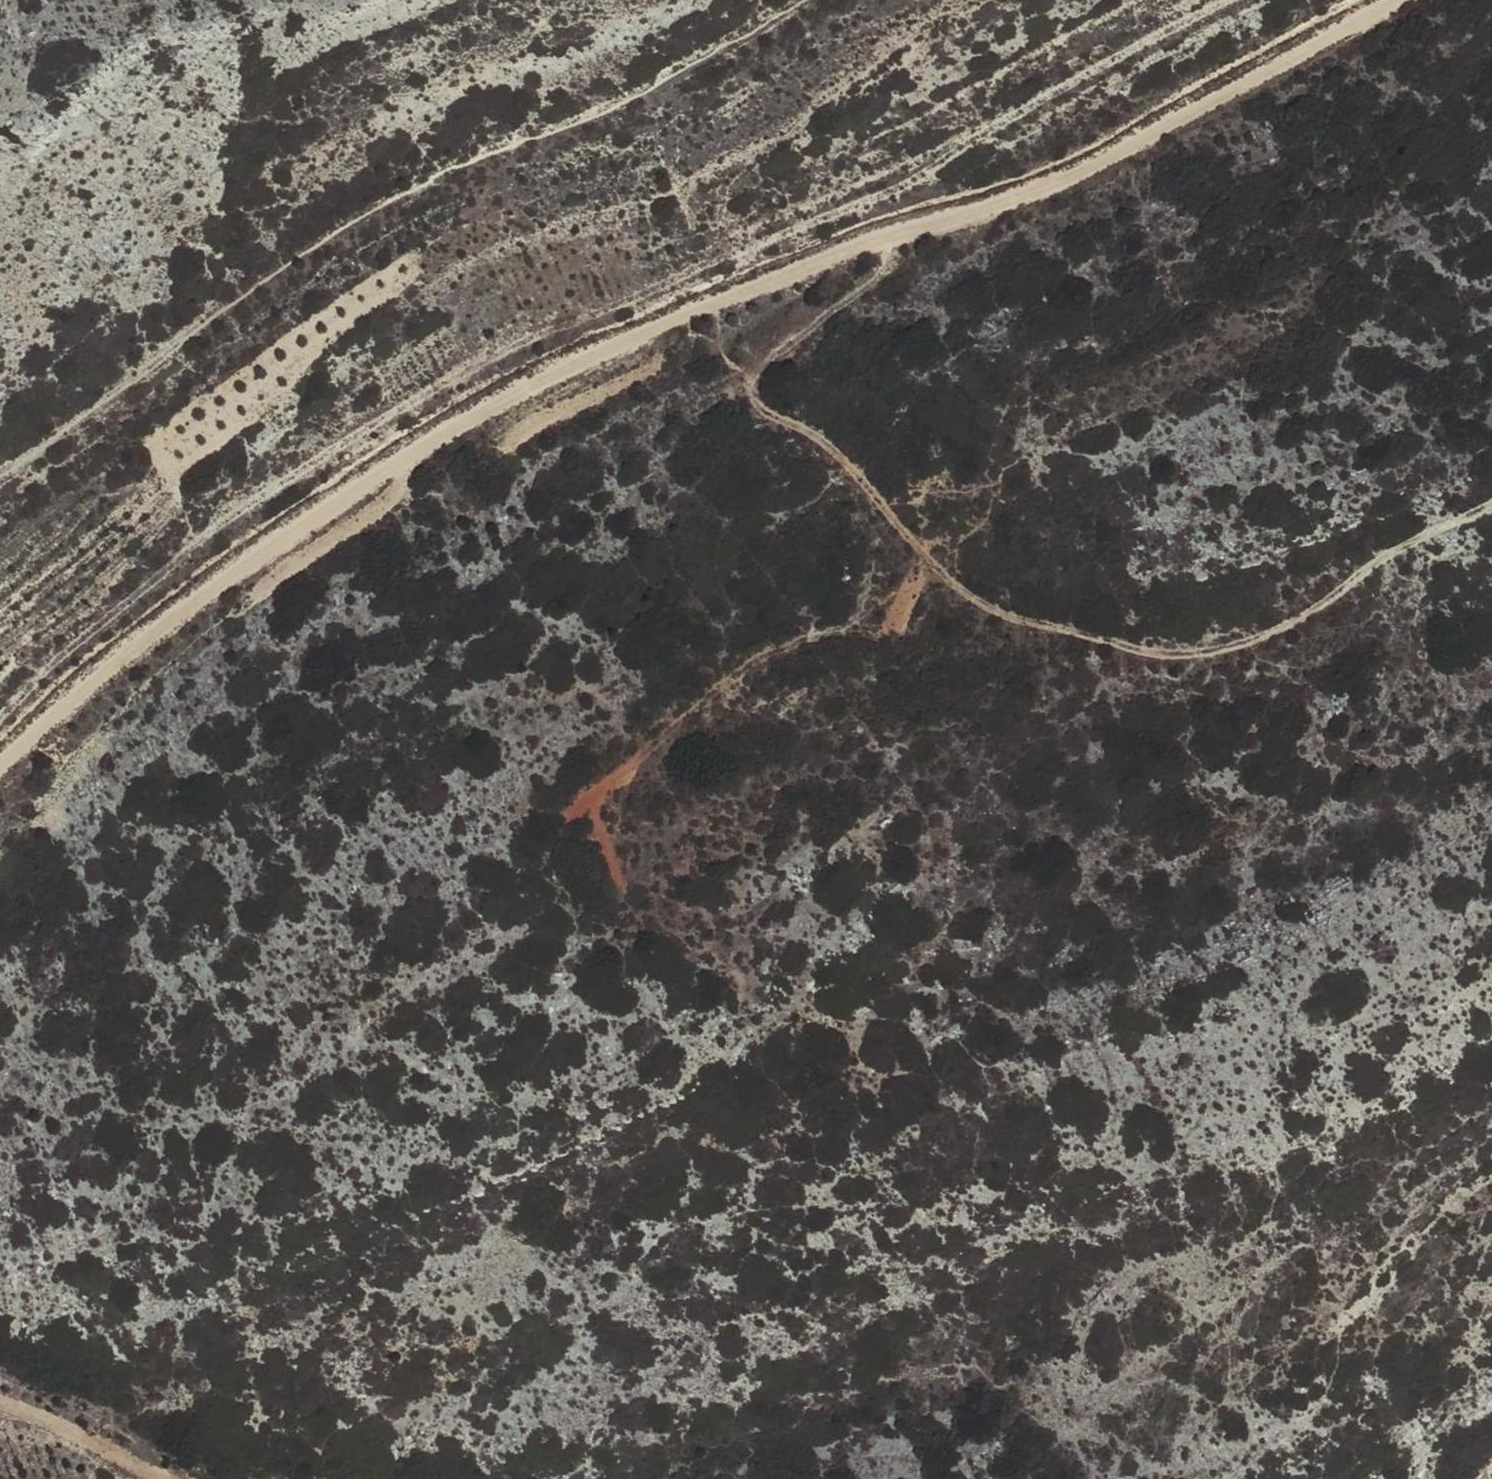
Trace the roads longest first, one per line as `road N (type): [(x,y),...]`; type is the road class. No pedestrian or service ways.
road 1 (track): [(1395,0),(1041,188),(874,236),(518,383),(278,540),(55,709),(0,765)]

